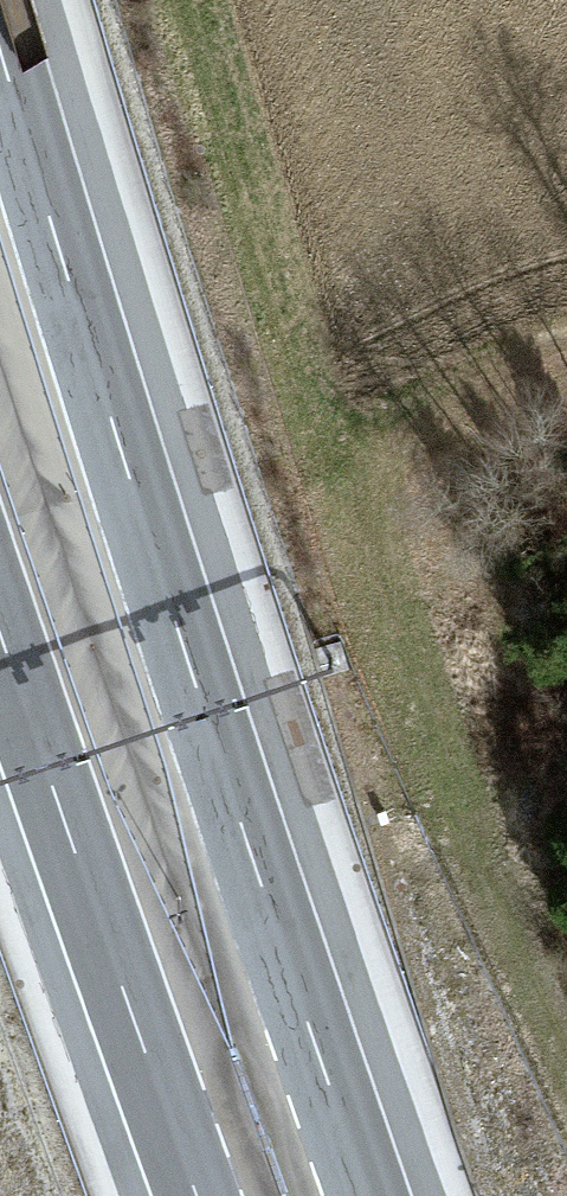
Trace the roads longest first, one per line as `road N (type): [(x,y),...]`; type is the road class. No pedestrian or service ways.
road 1 (motorway): [(367,1195),(250,846),(0,36)]
road 2 (motorway): [(0,633),(200,1195)]
road 3 (track): [(566,345),(376,393)]

